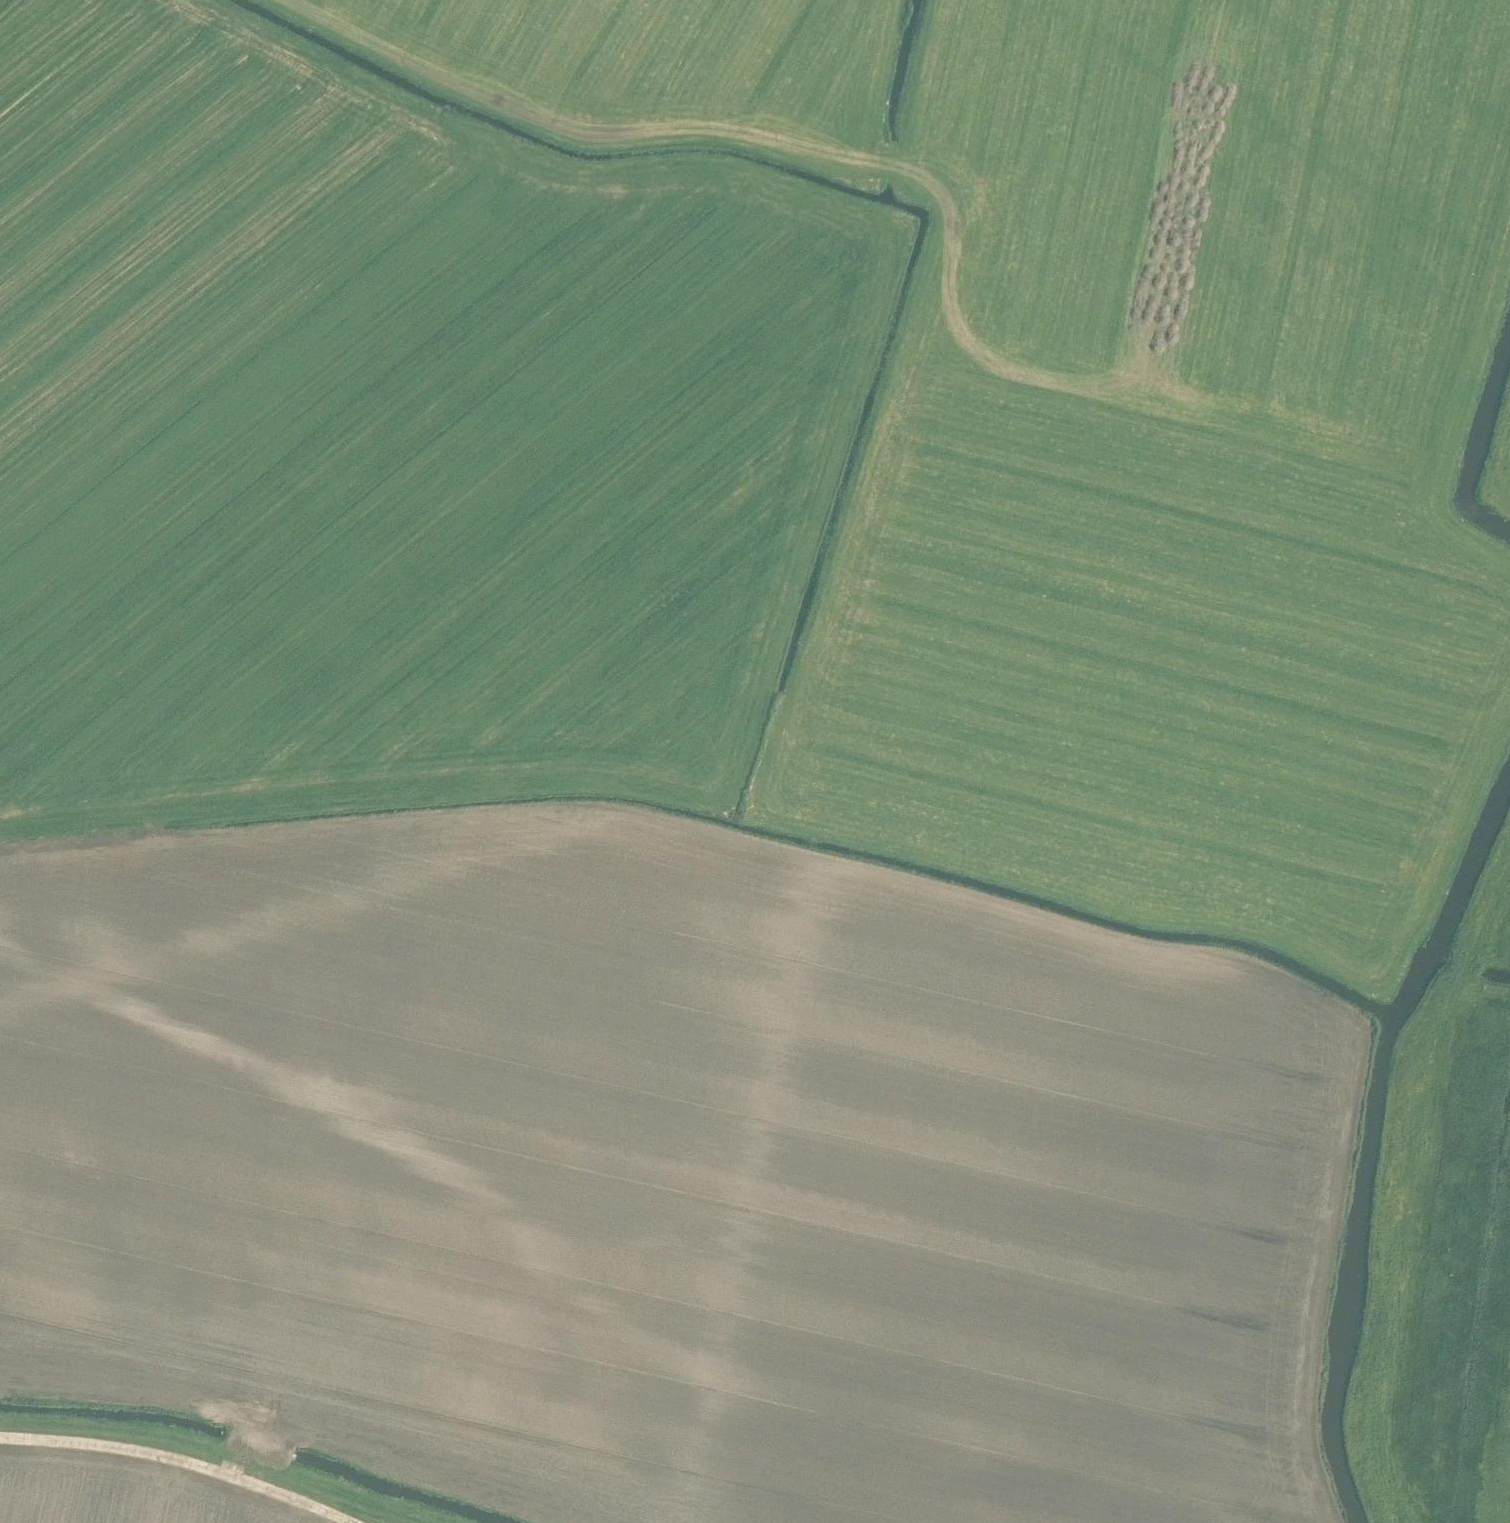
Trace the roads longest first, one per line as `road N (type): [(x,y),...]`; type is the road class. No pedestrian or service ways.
road 1 (track): [(359,1522),(142,1454),(0,1447)]

